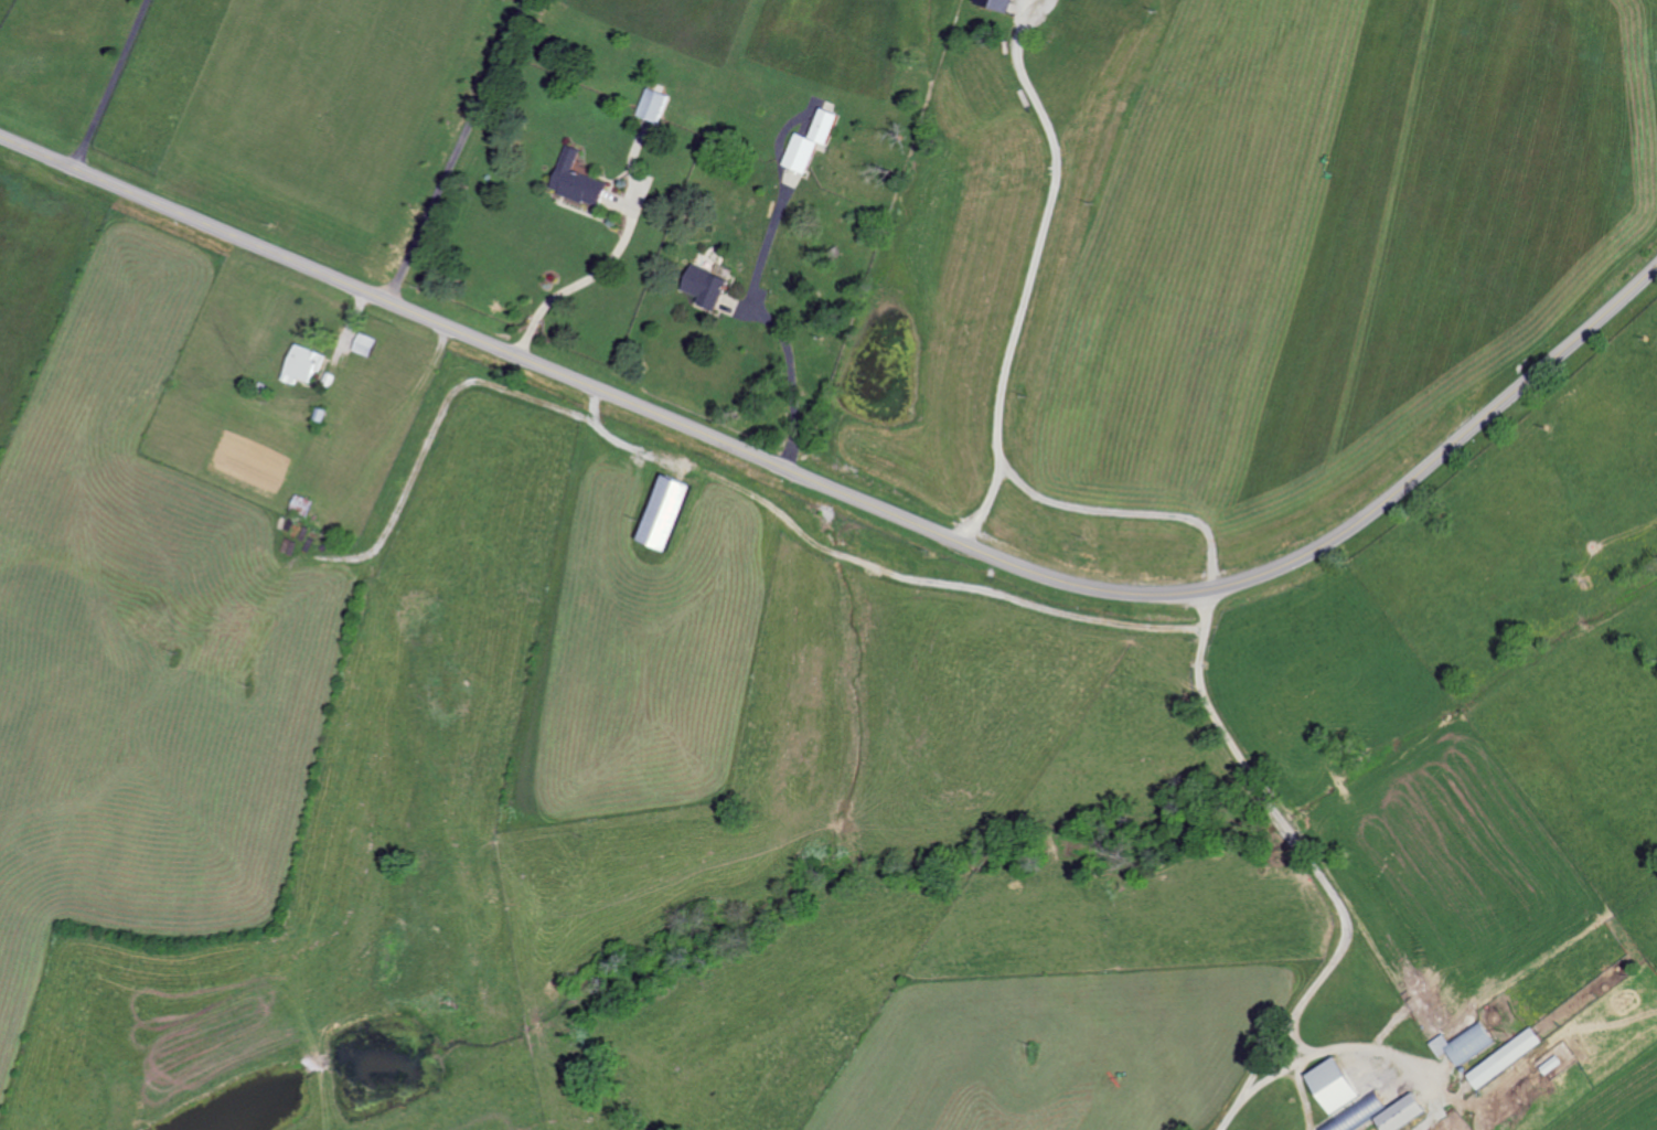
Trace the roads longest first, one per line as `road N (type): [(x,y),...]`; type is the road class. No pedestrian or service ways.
road 1 (secondary): [(0,136),(991,557),(1133,593),(1227,584),(1326,543),(1419,476),(1656,266)]

